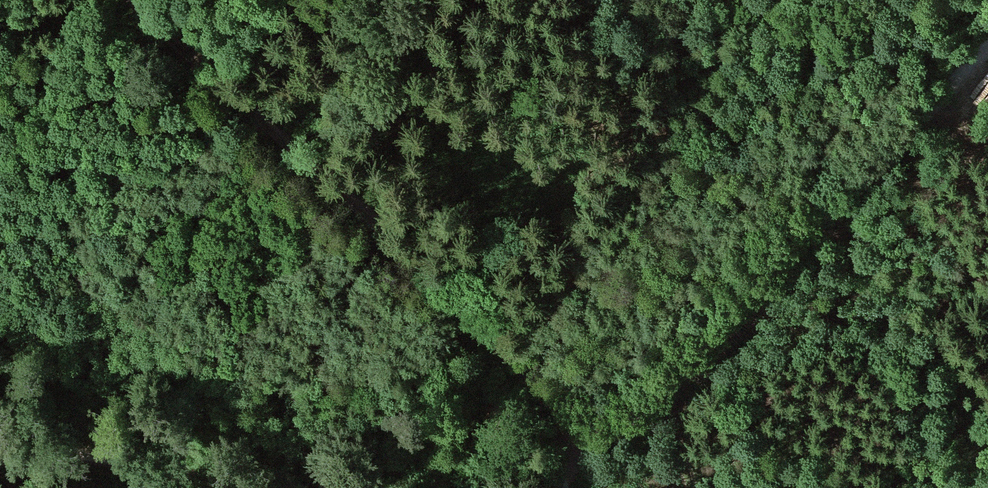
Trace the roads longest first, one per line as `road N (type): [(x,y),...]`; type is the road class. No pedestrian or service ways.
road 1 (track): [(135,0),(594,440)]
road 2 (track): [(594,440),(814,220)]
road 3 (track): [(814,220),(987,43)]
road 4 (track): [(0,461),(78,456),(211,487)]

